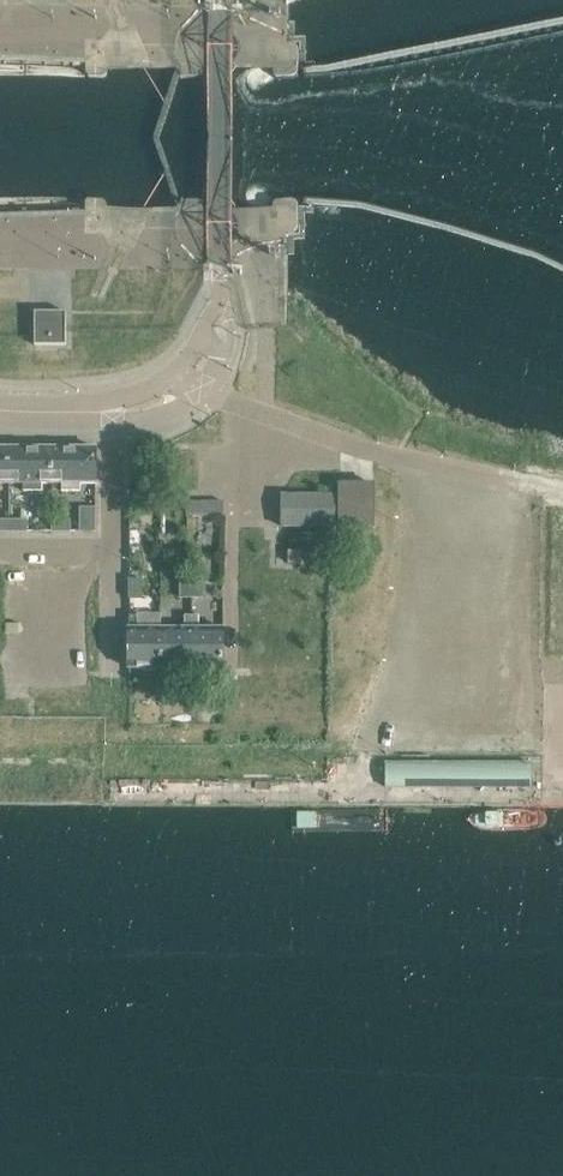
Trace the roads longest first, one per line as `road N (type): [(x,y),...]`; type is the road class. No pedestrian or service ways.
road 1 (tertiary): [(0,407),(108,410),(168,401),(194,380),(216,346),(221,0)]

